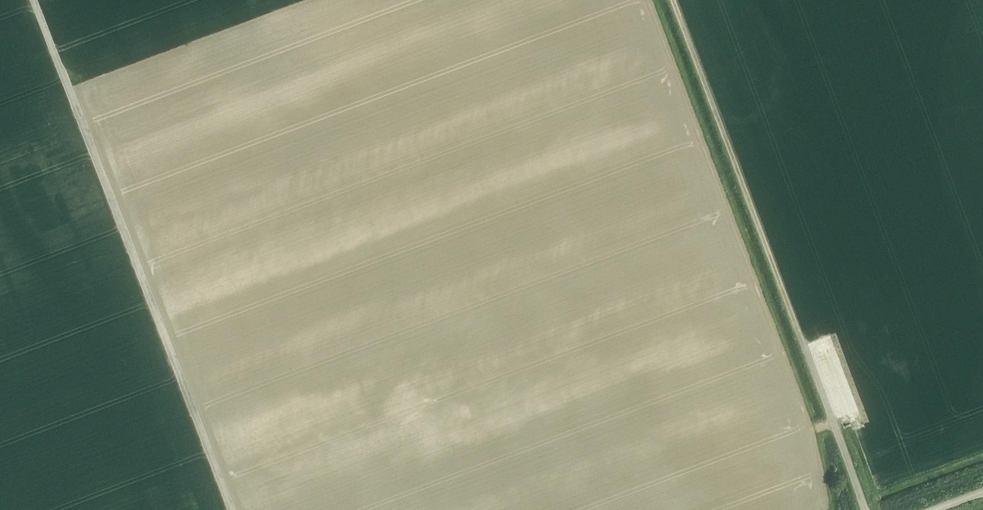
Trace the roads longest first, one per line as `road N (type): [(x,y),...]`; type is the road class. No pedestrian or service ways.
road 1 (track): [(867,509),(666,0)]
road 2 (track): [(32,0),(231,509)]

